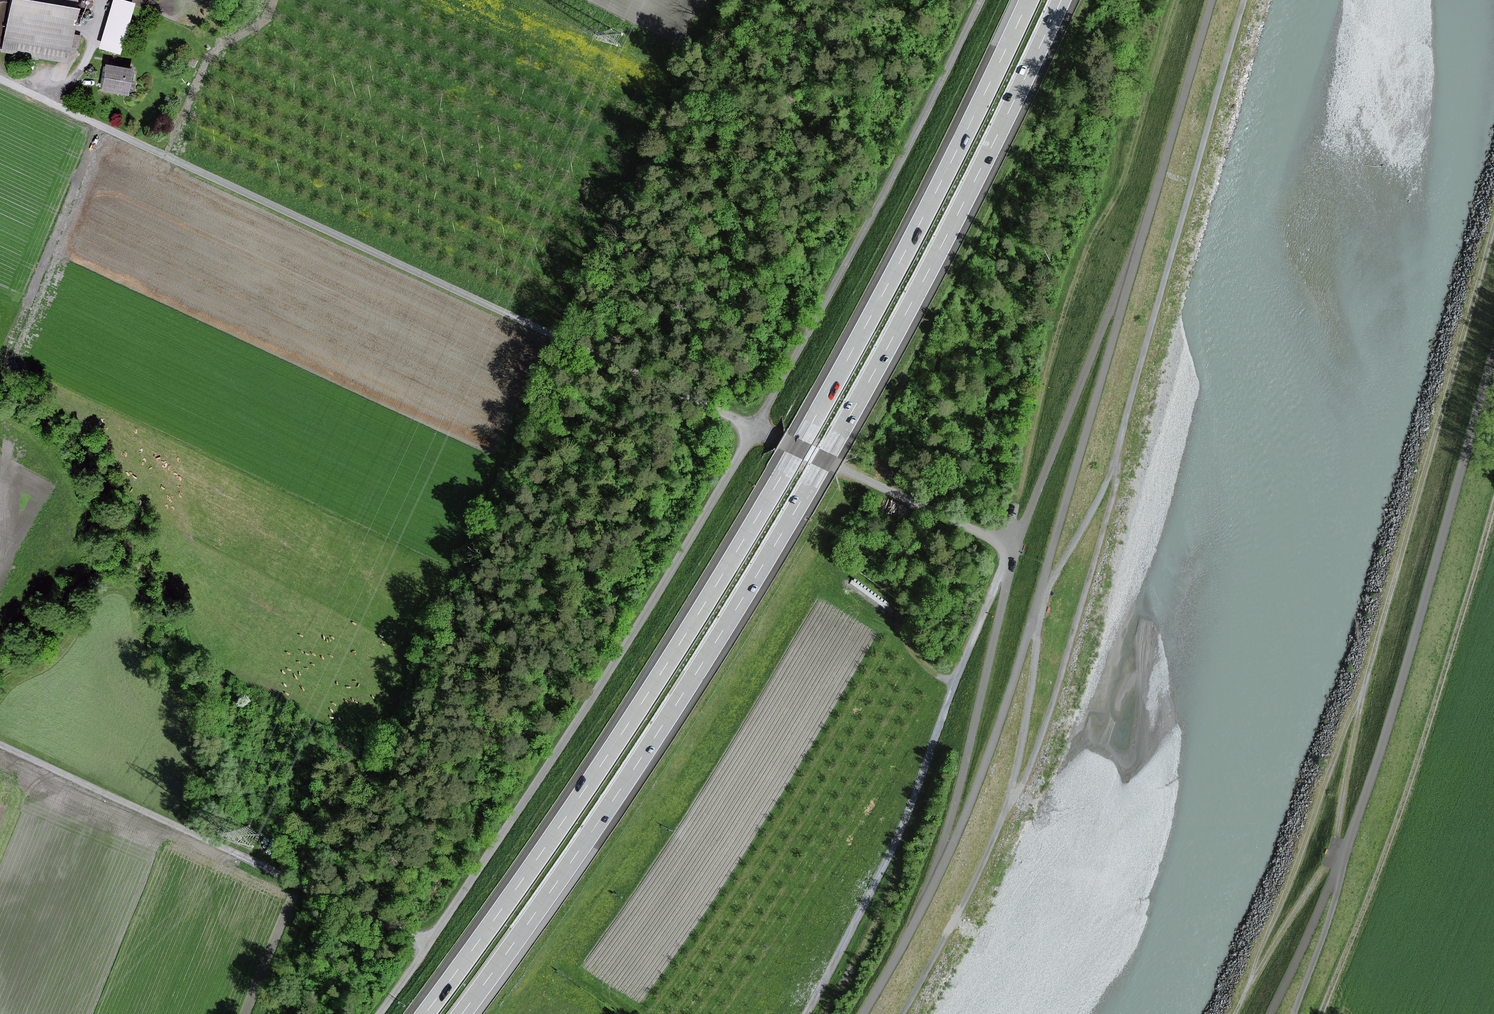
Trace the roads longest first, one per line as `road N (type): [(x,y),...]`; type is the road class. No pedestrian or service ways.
road 1 (motorway): [(1028,0),(901,259),(786,468),(615,745),(424,1013)]
road 2 (motorway): [(461,1013),(733,622),(930,273),(1061,0)]
road 3 (track): [(901,1013),(1008,806),(1026,721),(1037,601),(1116,457),(1245,0)]
road 4 (track): [(1212,0),(1009,697),(933,885)]
road 5 (track): [(755,428),(0,79)]
road 6 (track): [(1234,1013),(1361,697),(1493,227)]
road 7 (track): [(382,1013),(755,428)]
road 8 (track): [(1493,509),(1409,787),(1318,1013)]
road 9 (track): [(800,1013),(910,813),(952,684),(1014,549)]
road 10 (track): [(755,428),(981,0)]
road 11 (track): [(0,743),(430,942)]
road 12 (track): [(1008,806),(1051,710),(1114,490),(1116,457)]
road 13 (track): [(1014,549),(1146,225)]
road 14 (track): [(933,885),(1014,549)]
road 15 (track): [(1251,982),(1325,866),(1343,858),(1337,837),(1361,697)]
road 16 (track): [(1014,549),(755,428)]
road 17 (track): [(101,126),(12,360)]
road 18 (track): [(933,885),(864,1013)]

